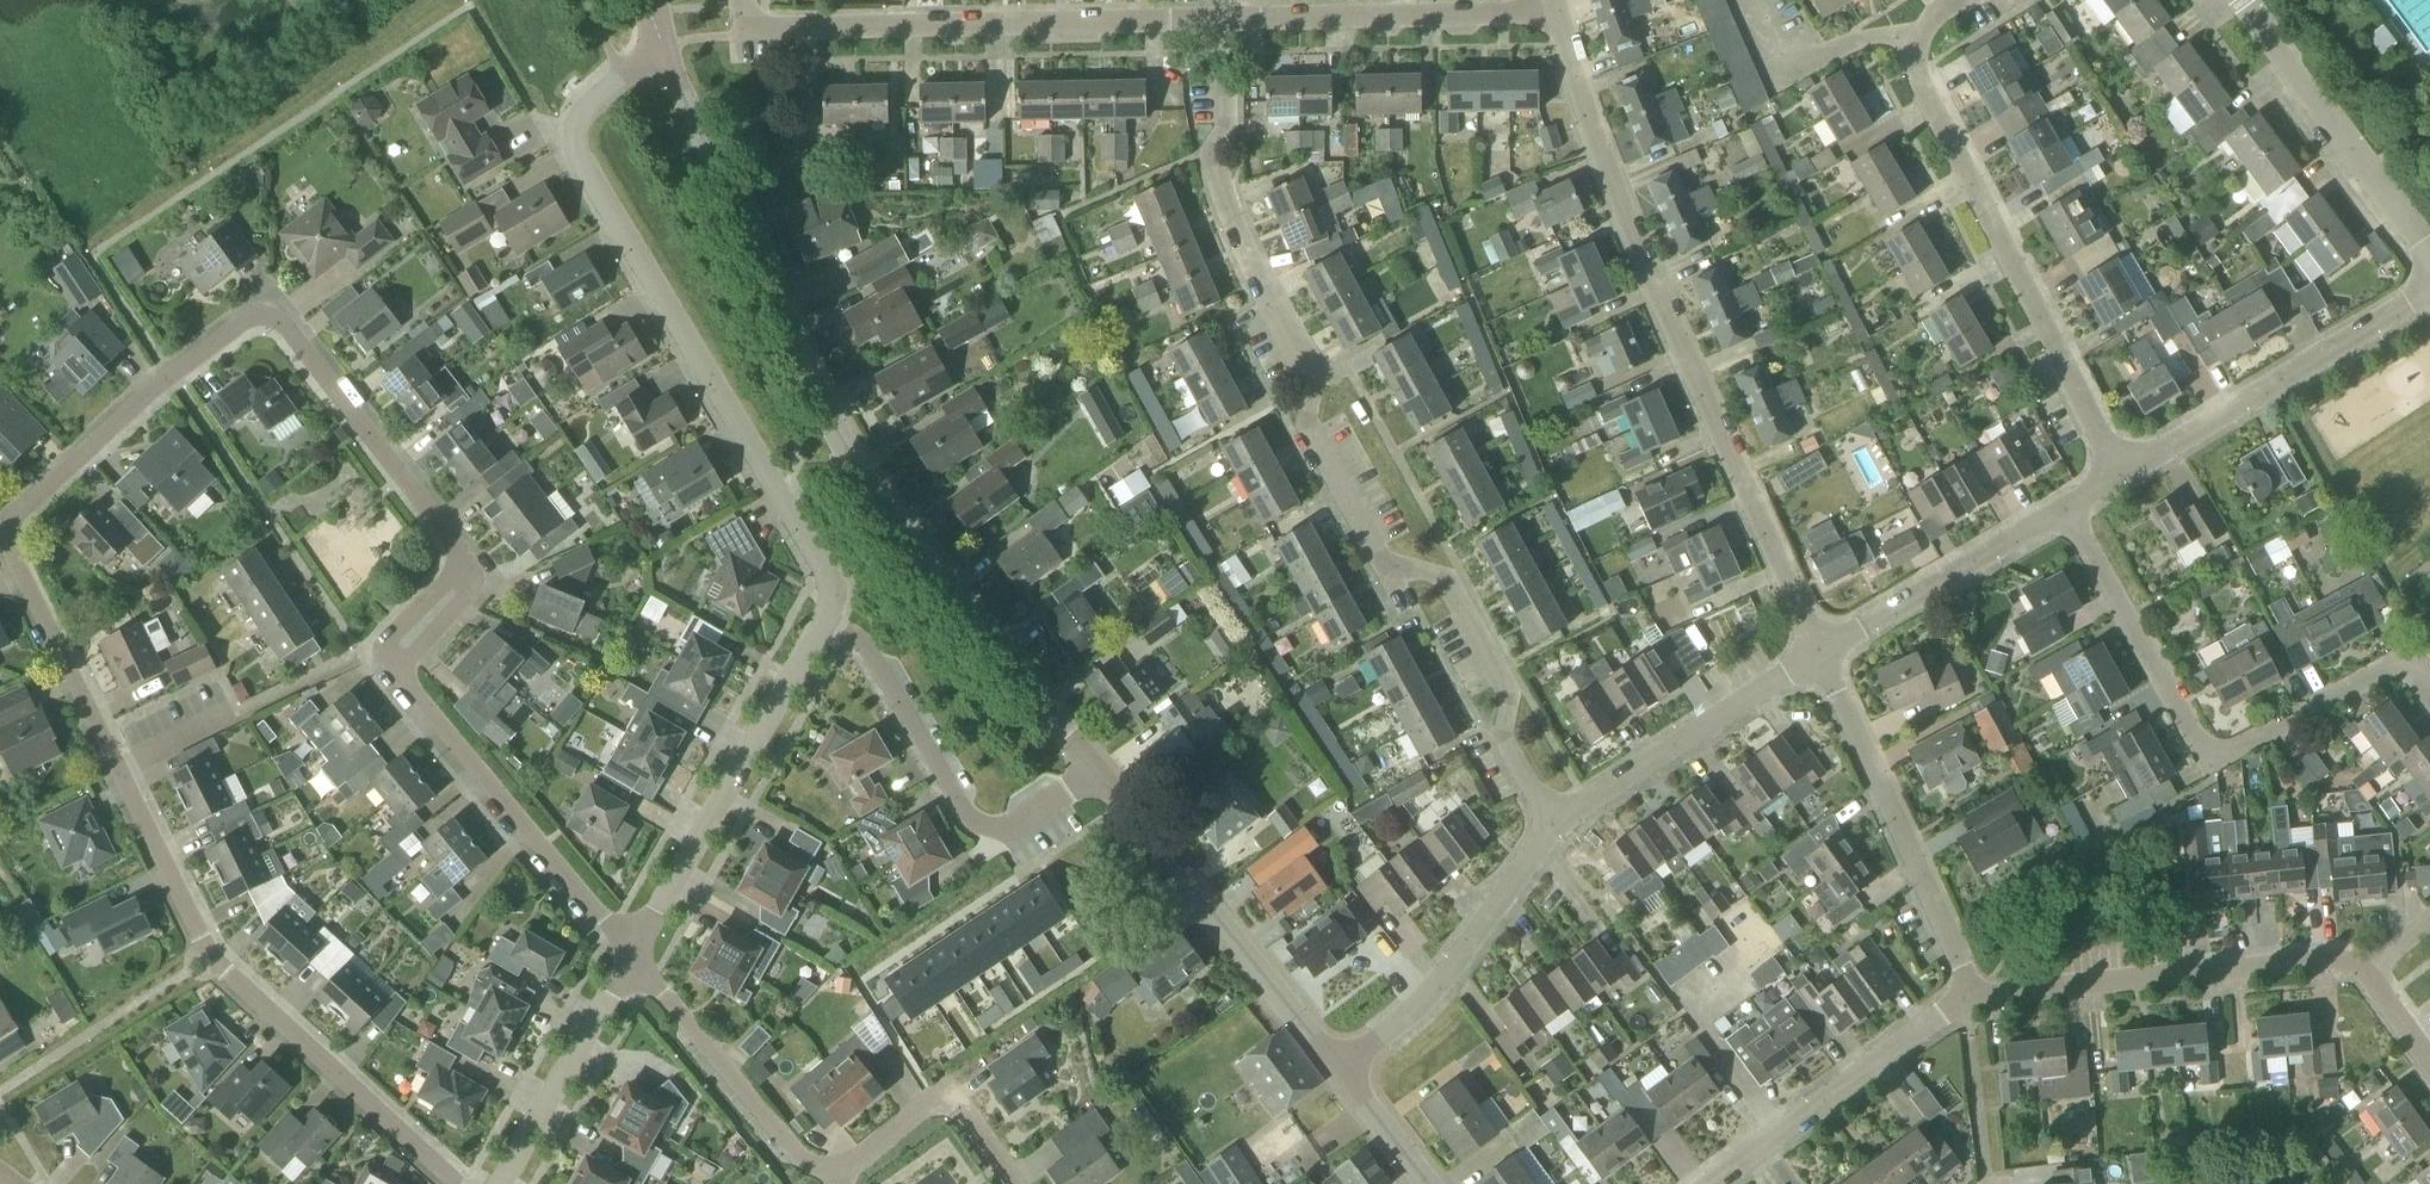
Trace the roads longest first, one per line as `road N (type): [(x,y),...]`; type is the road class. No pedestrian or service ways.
road 1 (residential): [(122,767),(9,529),(165,390),(264,317),(282,322),(462,565),(457,587),(394,655),(403,679),(609,933)]
road 2 (residential): [(1554,826),(1502,737),(1508,695),(1445,581),(1384,563),(1307,425),(1312,382),(1261,287),(1211,152),(1225,126),(1226,91),(1208,21)]
road 3 (tertiary): [(1090,769),(851,458),(663,45)]
road 4 (residential): [(1820,654),(1616,208),(1556,11)]
road 5 (residential): [(827,623),(820,571),(574,149),(583,116),(663,45)]
road 6 (residential): [(2124,480),(1922,88),(1915,43),(1933,14),(1955,0)]
road 7 (residential): [(459,1183),(236,981),(206,943),(122,767)]
road 8 (residential): [(2429,681),(2404,668),(2226,762),(2204,753),(2068,515)]
road 9 (residential): [(1208,21),(744,33),(743,0)]
road 10 (residential): [(1972,1000),(2343,965),(2368,976)]
road 11 (tertiary): [(1345,1071),(1090,769)]
road 12 (residential): [(635,965),(827,623)]
road 13 (residential): [(1090,769),(1018,826),(994,832),(967,817),(870,651),(827,623)]
road 14 (residential): [(1972,1000),(1820,654)]
road 15 (residential): [(2124,480),(2429,287)]
road 16 (residential): [(1208,21),(1556,11)]
road 17 (residential): [(1345,1071),(1403,1026),(1500,913),(1554,826)]
road 18 (unclassified): [(2240,0),(2429,261)]
road 19 (residential): [(1554,826),(1820,654)]
road 20 (residential): [(1717,1183),(1972,1000)]
road 21 (residential): [(831,1183),(635,965)]
road 22 (residential): [(1820,654),(2068,515)]
road 23 (residential): [(506,1183),(635,965)]
road 24 (residential): [(1017,1183),(962,1106),(938,1105),(833,1183)]
road 25 (tertiary): [(1427,1183),(1345,1071)]
road 26 (residential): [(122,767),(236,712)]

